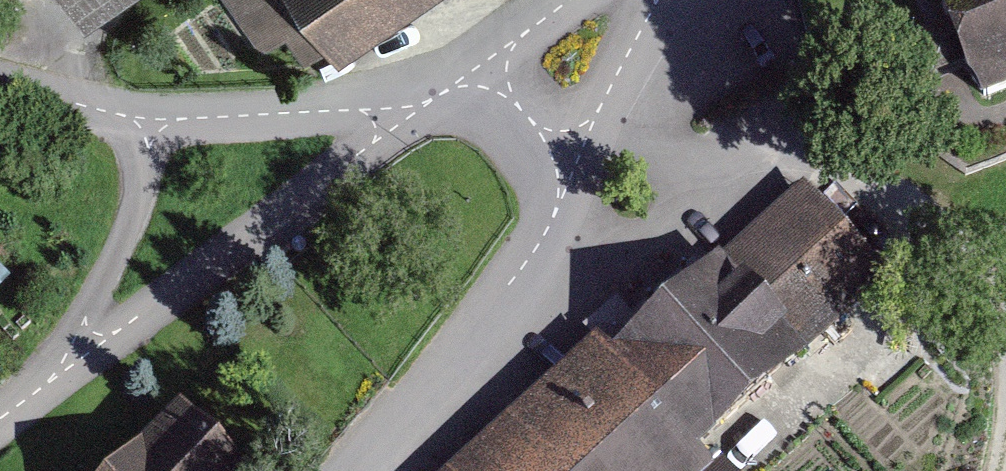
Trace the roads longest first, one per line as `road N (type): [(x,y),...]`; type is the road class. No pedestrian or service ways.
road 1 (track): [(1005,365),(990,289),(874,168),(567,148)]
road 2 (unclassified): [(346,470),(526,263),(549,225),(567,148)]
road 3 (unclassified): [(390,119),(358,155),(117,332),(77,352)]
road 4 (unclassified): [(390,119),(350,110),(151,129)]
road 5 (unclassified): [(151,129),(136,205),(77,352)]
road 6 (unclassified): [(567,148),(600,106),(655,0)]
road 7 (unclassified): [(151,129),(0,82)]

